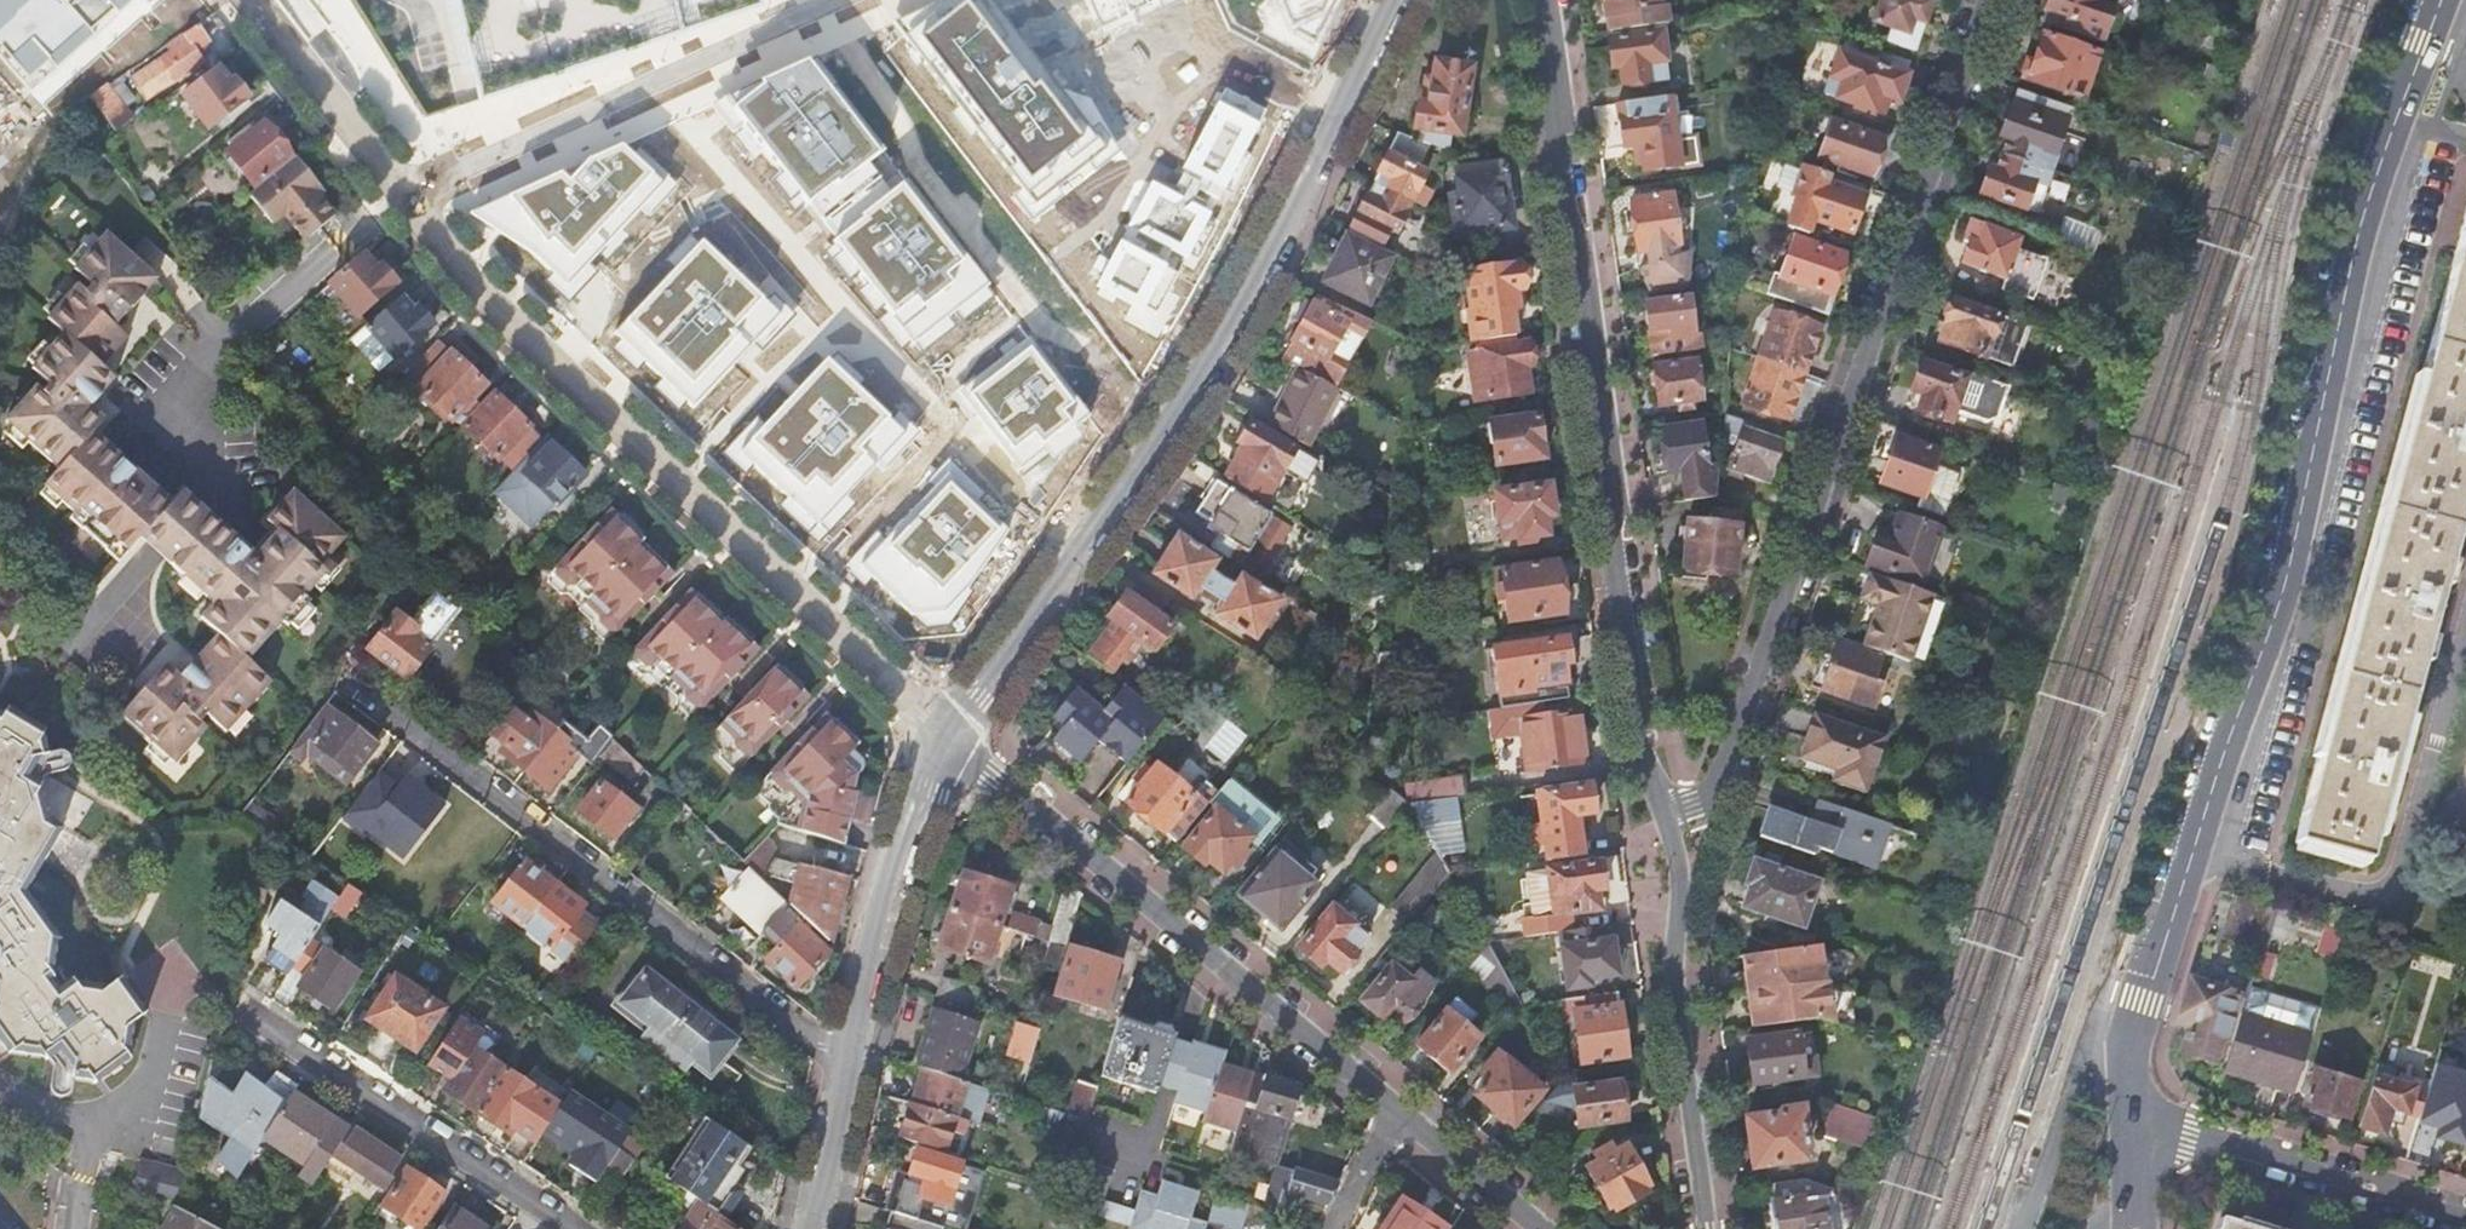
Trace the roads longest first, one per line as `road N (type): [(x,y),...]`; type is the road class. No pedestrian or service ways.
road 1 (unclassified): [(2443,0),(2356,243),(2289,565),(2138,1018),(2138,1120)]
road 2 (residential): [(1991,0),(1716,793),(1690,806),(1667,805)]
road 3 (residential): [(1400,0),(1203,371),(1074,571),(950,740)]
road 4 (residential): [(1667,805),(1641,743),(1581,354),(1545,0)]
road 5 (residential): [(403,194),(524,330),(950,740)]
road 6 (residential): [(351,683),(846,1067)]
road 7 (residential): [(1407,1110),(950,740)]
road 8 (residential): [(837,0),(403,194)]
road 9 (residential): [(403,194),(155,406),(233,505)]
road 10 (residential): [(1707,1228),(1676,995),(1679,866),(1667,805)]
road 11 (residential): [(580,1228),(259,1017)]
road 12 (residential): [(950,740),(902,868),(846,1067)]
road 13 (residential): [(2138,1120),(2465,1219)]
road 14 (residential): [(249,0),(403,194)]
road 15 (residential): [(1546,1228),(1407,1110)]
road 16 (residential): [(846,1067),(812,1228)]
road 17 (residential): [(1407,1110),(1335,1228)]

